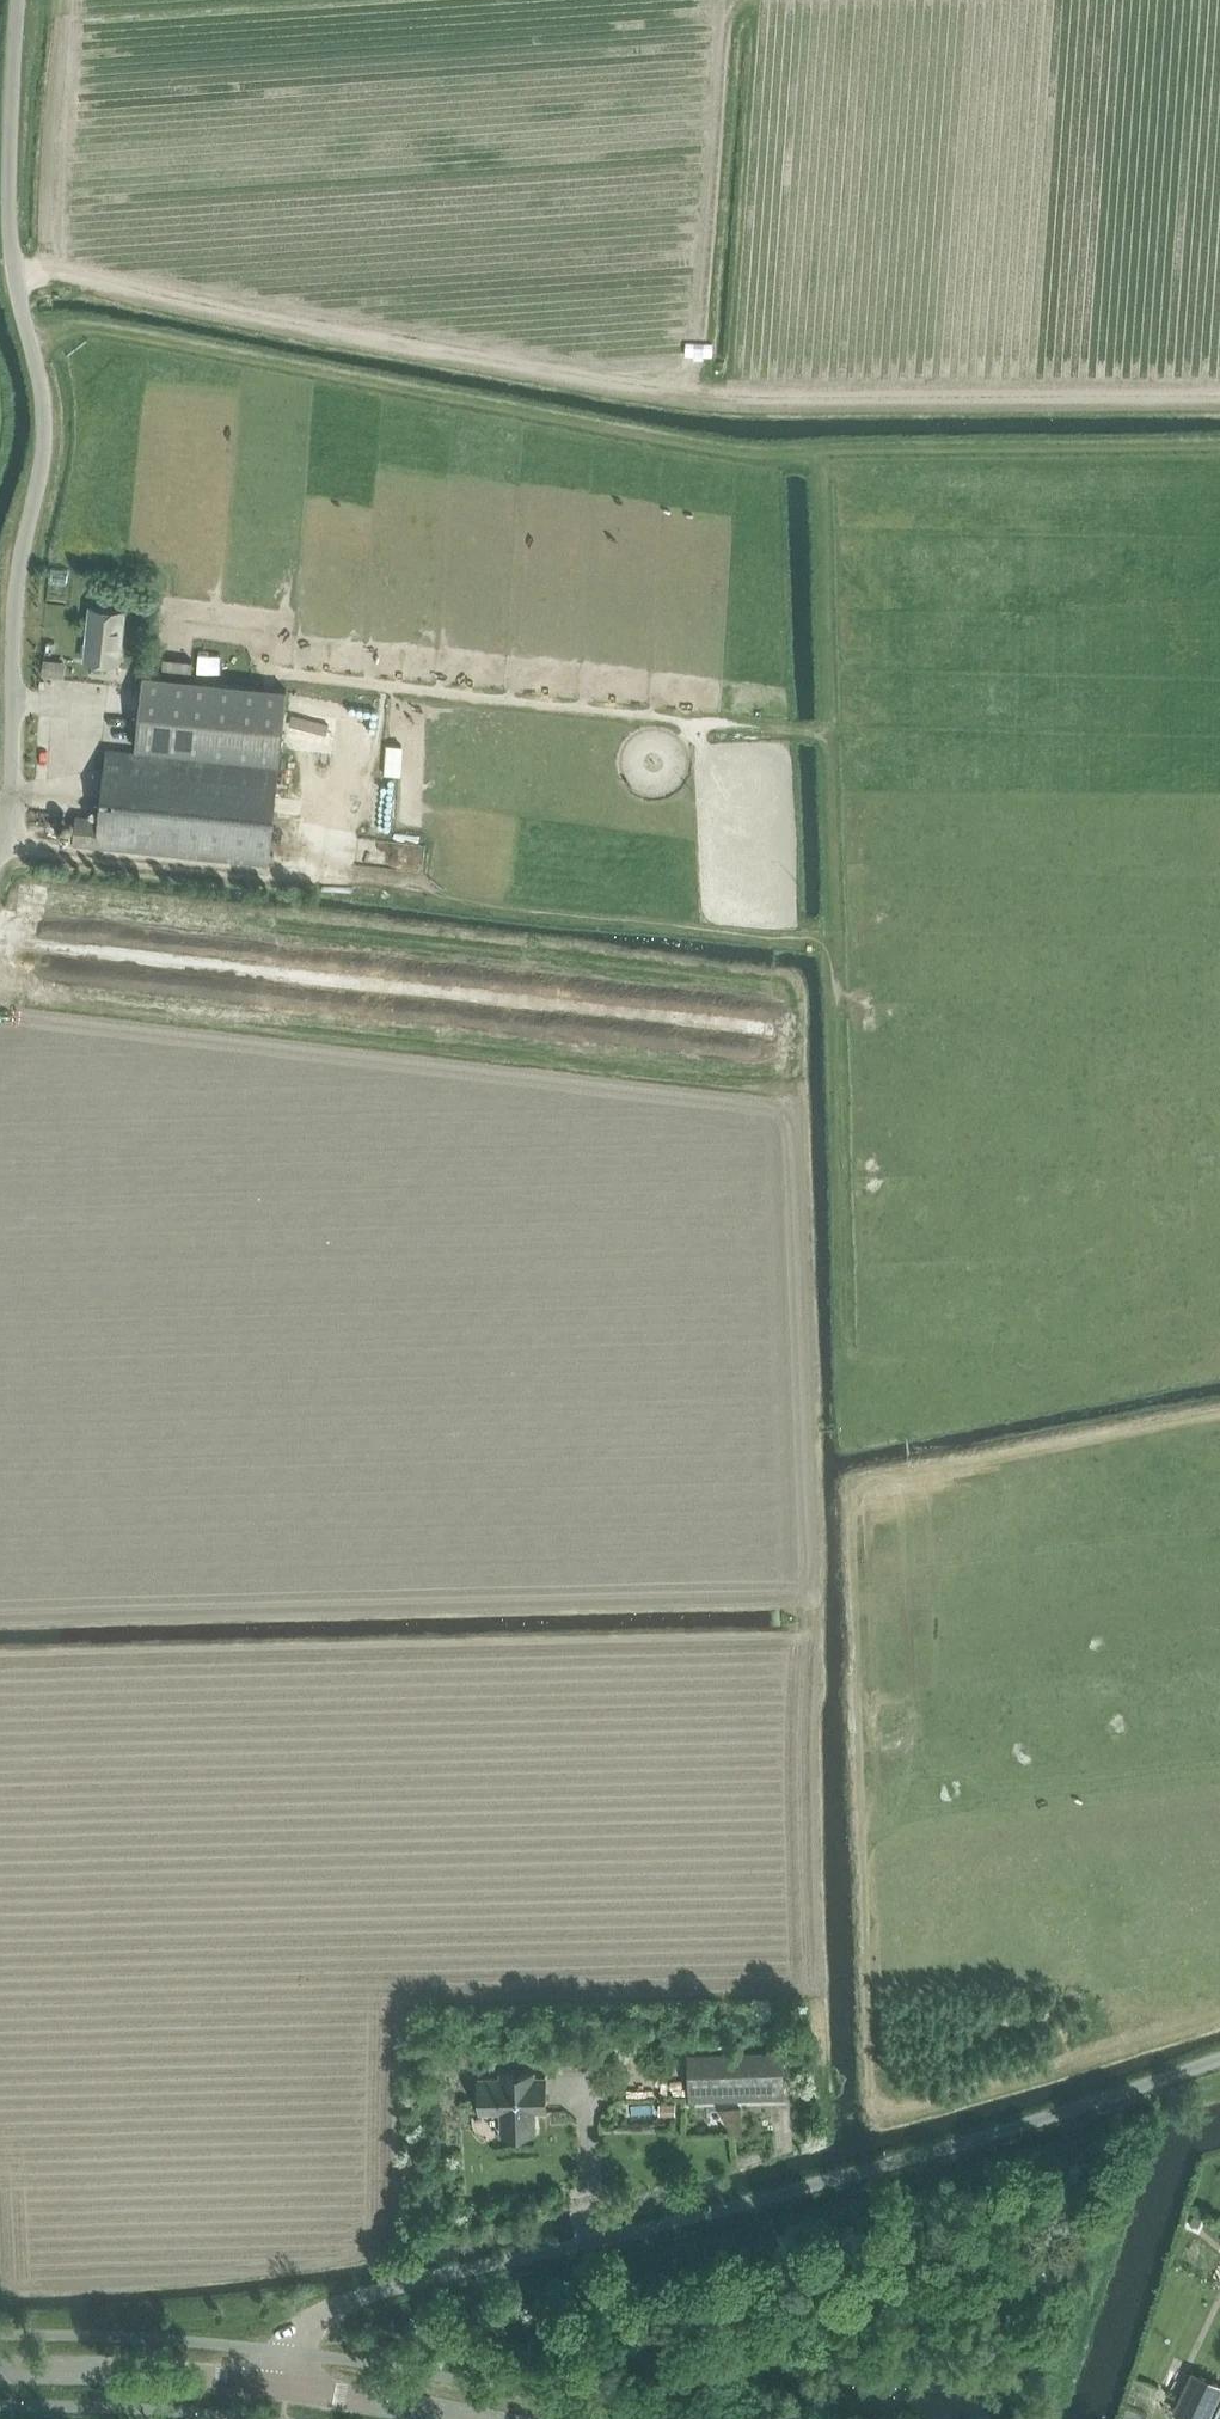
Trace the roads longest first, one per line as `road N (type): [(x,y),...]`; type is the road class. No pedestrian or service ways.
road 1 (unclassified): [(282,2389),(293,2339),(384,2290),(752,2202),(1219,2060)]
road 2 (unclassified): [(0,856),(14,809),(20,579),(47,422),(11,232),(23,0)]
road 3 (tertiary): [(0,2371),(282,2389)]
road 4 (tertiary): [(282,2389),(465,2418)]

